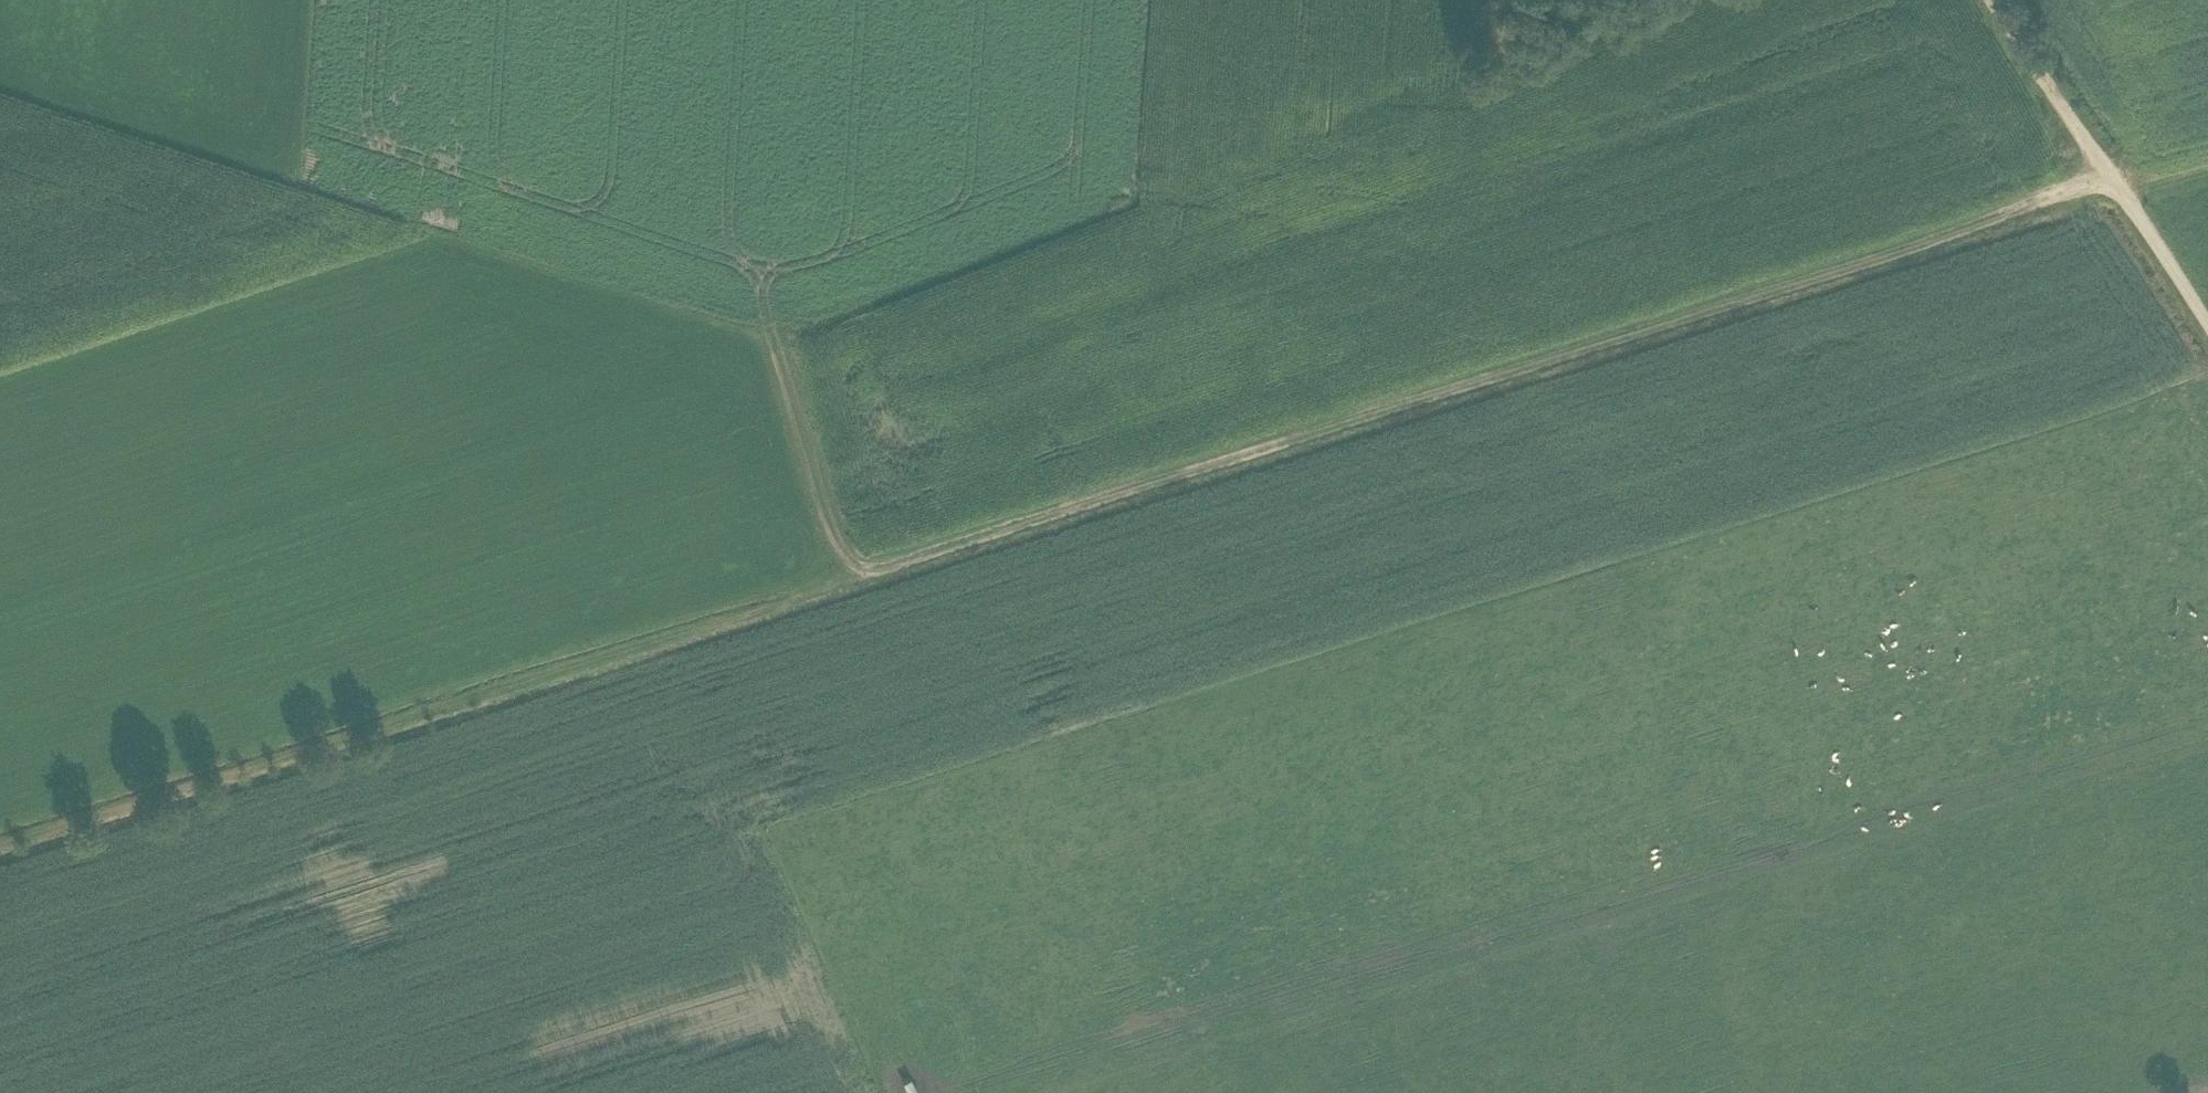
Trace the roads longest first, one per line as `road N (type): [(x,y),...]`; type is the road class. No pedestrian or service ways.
road 1 (unclassified): [(2207,328),(1991,0)]

